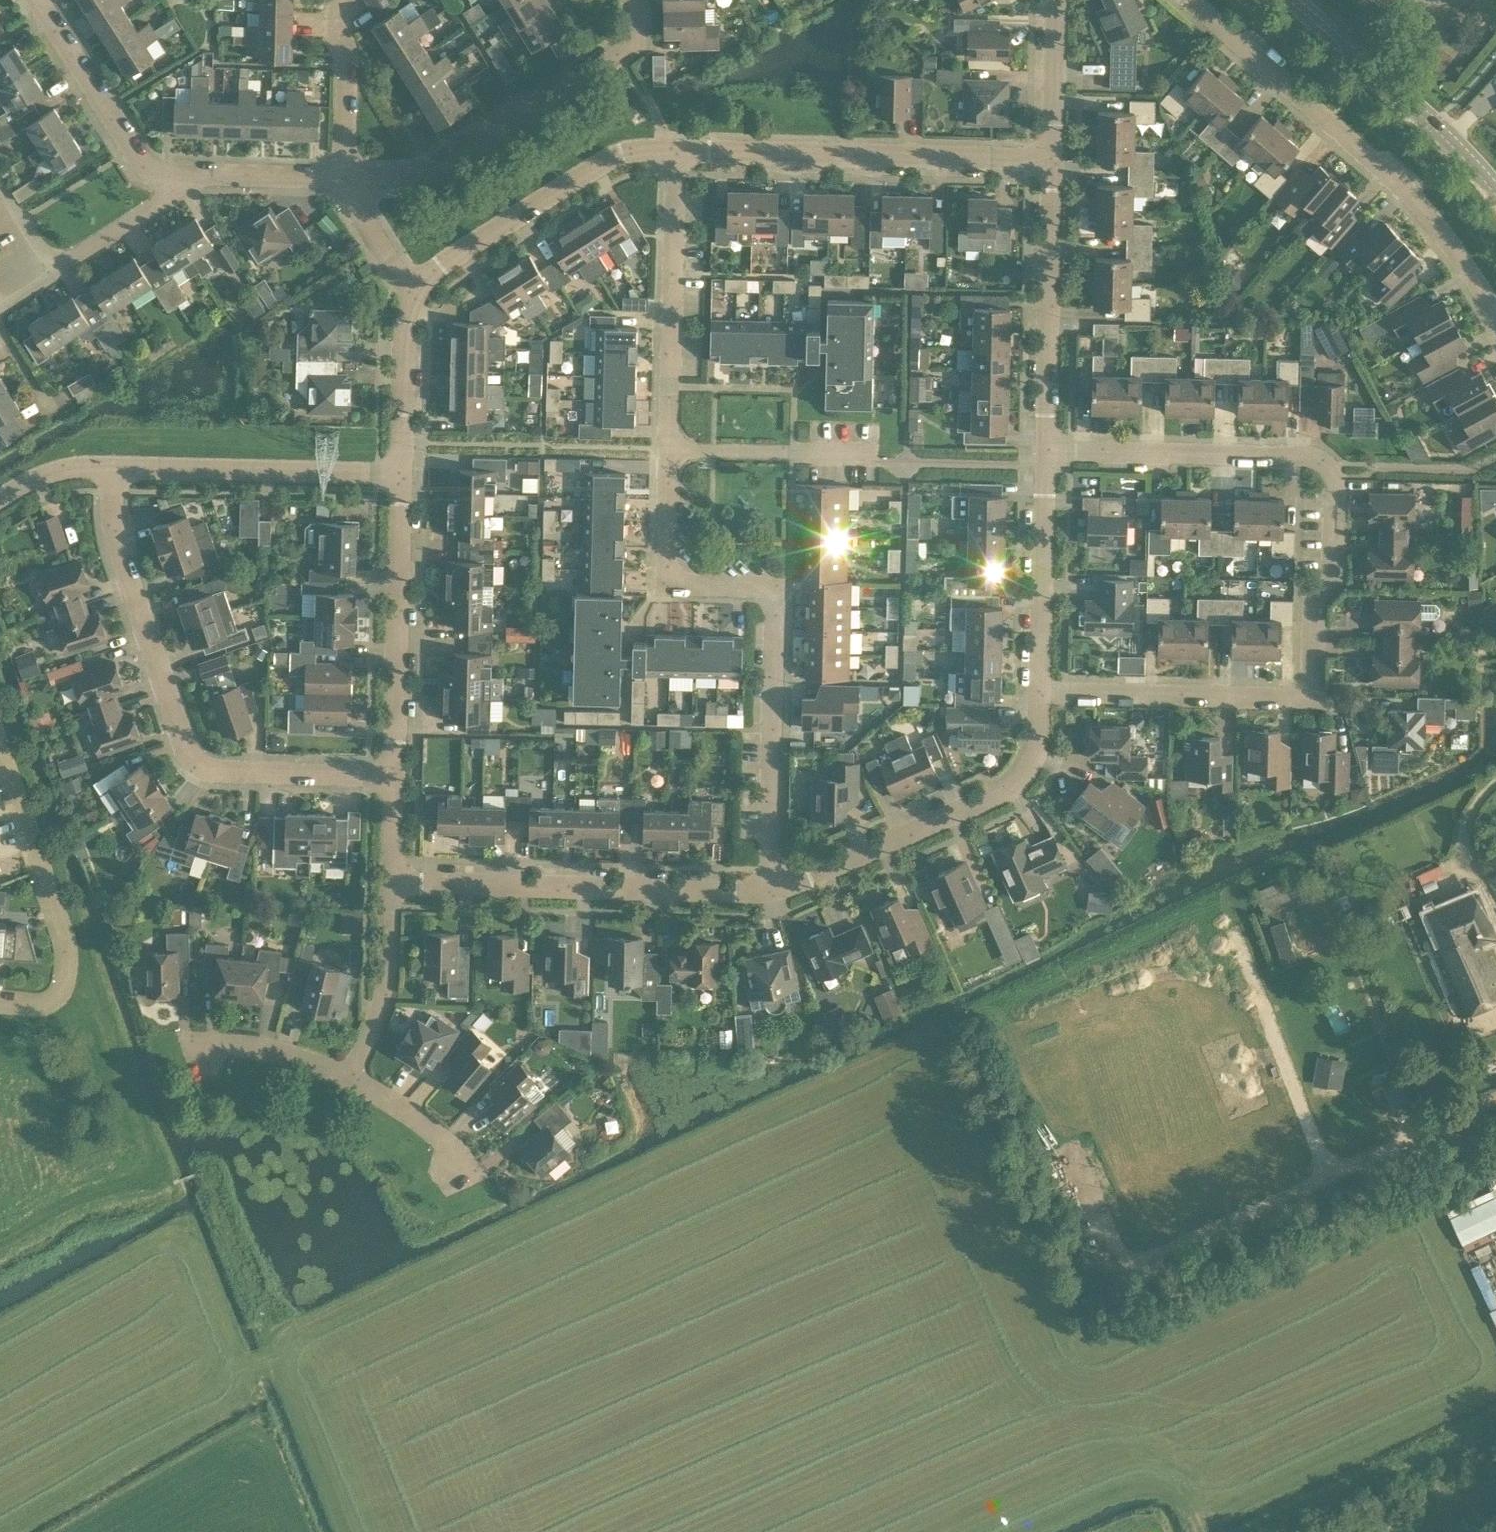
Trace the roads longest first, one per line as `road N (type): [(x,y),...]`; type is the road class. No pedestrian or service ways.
road 1 (residential): [(773,893),(772,591),(690,585),(669,564),(676,150)]
road 2 (residential): [(1040,695),(1291,699),(1307,687),(1311,600),(1332,578),(1336,474),(1316,453),(1041,447)]
road 3 (residential): [(391,777),(210,771),(189,747),(147,634),(112,523),(114,468)]
road 4 (residential): [(1191,0),(1403,189),(1443,232),(1495,315)]
road 5 (residential): [(773,893),(391,885)]
road 6 (residential): [(676,150),(1050,158)]
road 7 (residential): [(1040,695),(1038,743),(1016,783),(773,893)]
road 8 (residential): [(0,1005),(44,1008),(64,997),(72,954),(0,743)]
road 9 (residential): [(616,56),(422,170),(343,177)]
road 10 (residential): [(414,291),(584,168),(676,150)]
road 11 (residential): [(391,777),(402,475)]
road 12 (residential): [(1050,158),(1041,447)]
road 13 (residential): [(402,475),(114,468)]
road 14 (tertiary): [(1495,191),(1427,116),(1296,0)]
road 15 (residential): [(1041,447),(1040,695)]
road 16 (residential): [(193,174),(140,163),(38,0)]
road 17 (residential): [(353,1076),(386,989),(391,885)]
road 18 (residential): [(37,282),(193,174)]
road 19 (residential): [(402,475),(406,324),(414,291)]
road 20 (residential): [(334,0),(347,67),(343,177)]
road 21 (residential): [(1057,0),(1050,158)]
road 22 (residential): [(353,1076),(282,1051),(206,1043)]
road 23 (residential): [(470,1169),(417,1116),(353,1076)]
road 24 (residential): [(343,177),(193,174)]
road 25 (residential): [(414,291),(343,177)]
road 26 (residential): [(114,468),(46,475),(0,501)]

